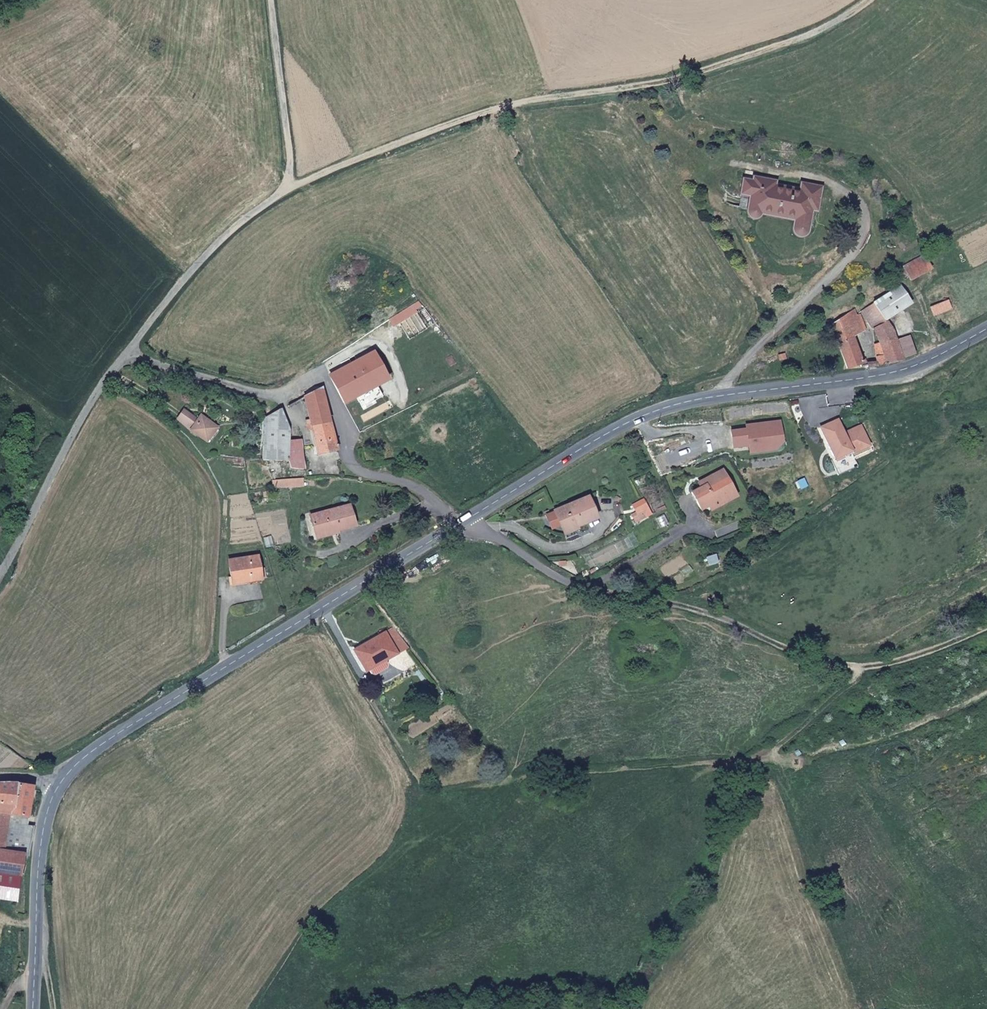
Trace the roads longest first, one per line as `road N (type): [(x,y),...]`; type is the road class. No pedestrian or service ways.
road 1 (track): [(871,0),(814,41),(719,72),(648,94),(465,124),(287,193)]
road 2 (secondary): [(461,525),(652,412),(899,373),(986,330)]
road 3 (unclassified): [(461,525),(423,489),(348,467),(351,438),(393,418),(402,400),(387,349),(377,344),(276,395),(127,357)]
road 4 (secondary): [(59,784),(95,750),(461,525)]
road 5 (track): [(986,631),(901,664),(852,666),(718,616),(620,595)]
road 6 (unclassified): [(0,575),(94,401),(127,357)]
road 7 (unclassified): [(127,357),(203,262),(287,193)]
road 8 (secondary): [(34,1008),(43,829),(59,784)]
road 9 (unclassified): [(620,595),(556,578),(495,535),(461,525)]
road 10 (track): [(466,1008),(586,993),(622,1008)]

